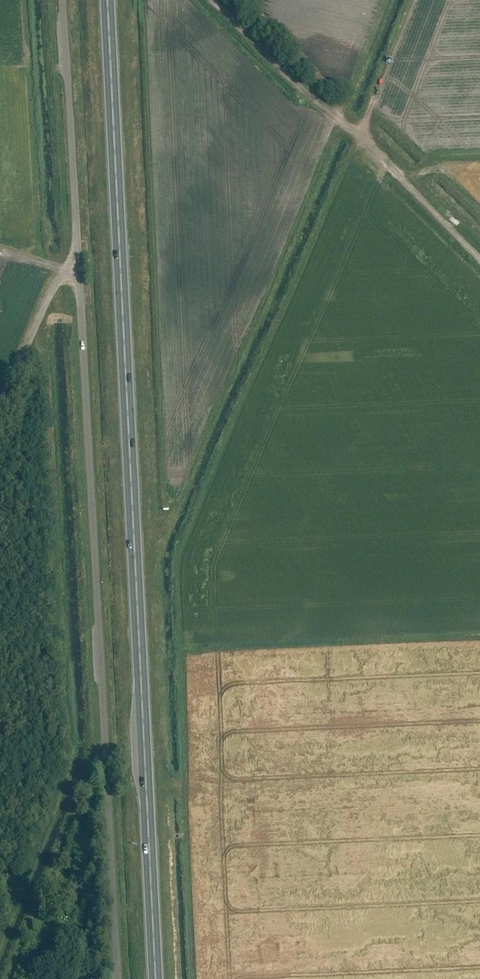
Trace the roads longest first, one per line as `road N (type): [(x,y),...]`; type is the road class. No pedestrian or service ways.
road 1 (unclassified): [(117,978),(62,0)]
road 2 (trunk): [(156,978),(107,0)]
road 3 (track): [(413,0),(359,135),(479,260)]
road 4 (track): [(0,414),(60,270),(79,271)]

